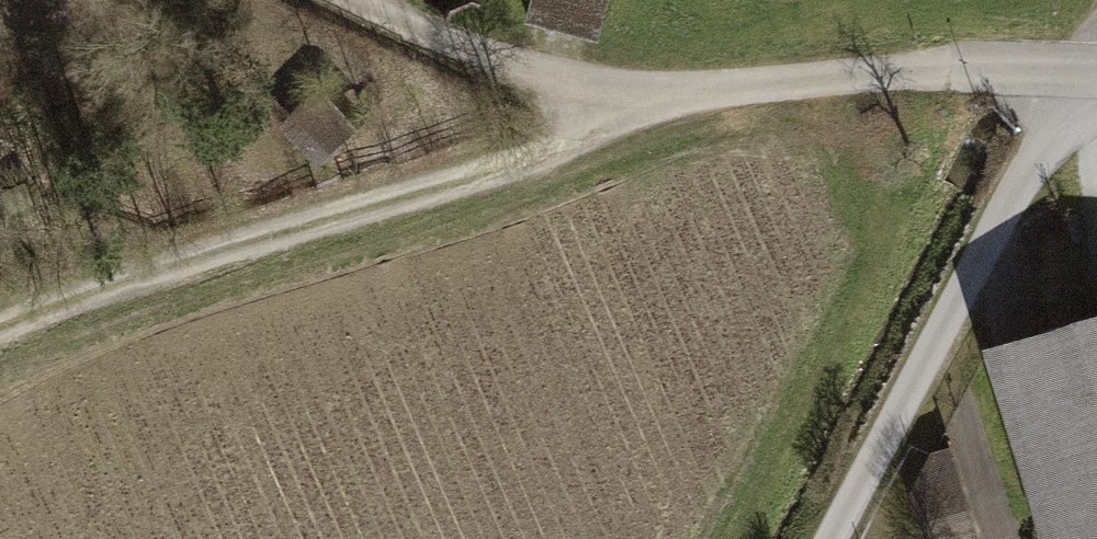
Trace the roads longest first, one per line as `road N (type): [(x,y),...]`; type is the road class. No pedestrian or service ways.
road 1 (track): [(693,94),(0,331)]
road 2 (unclassified): [(1078,71),(827,538)]
road 3 (track): [(1078,71),(935,65),(693,94)]
road 4 (track): [(693,94),(525,74),(364,0)]

